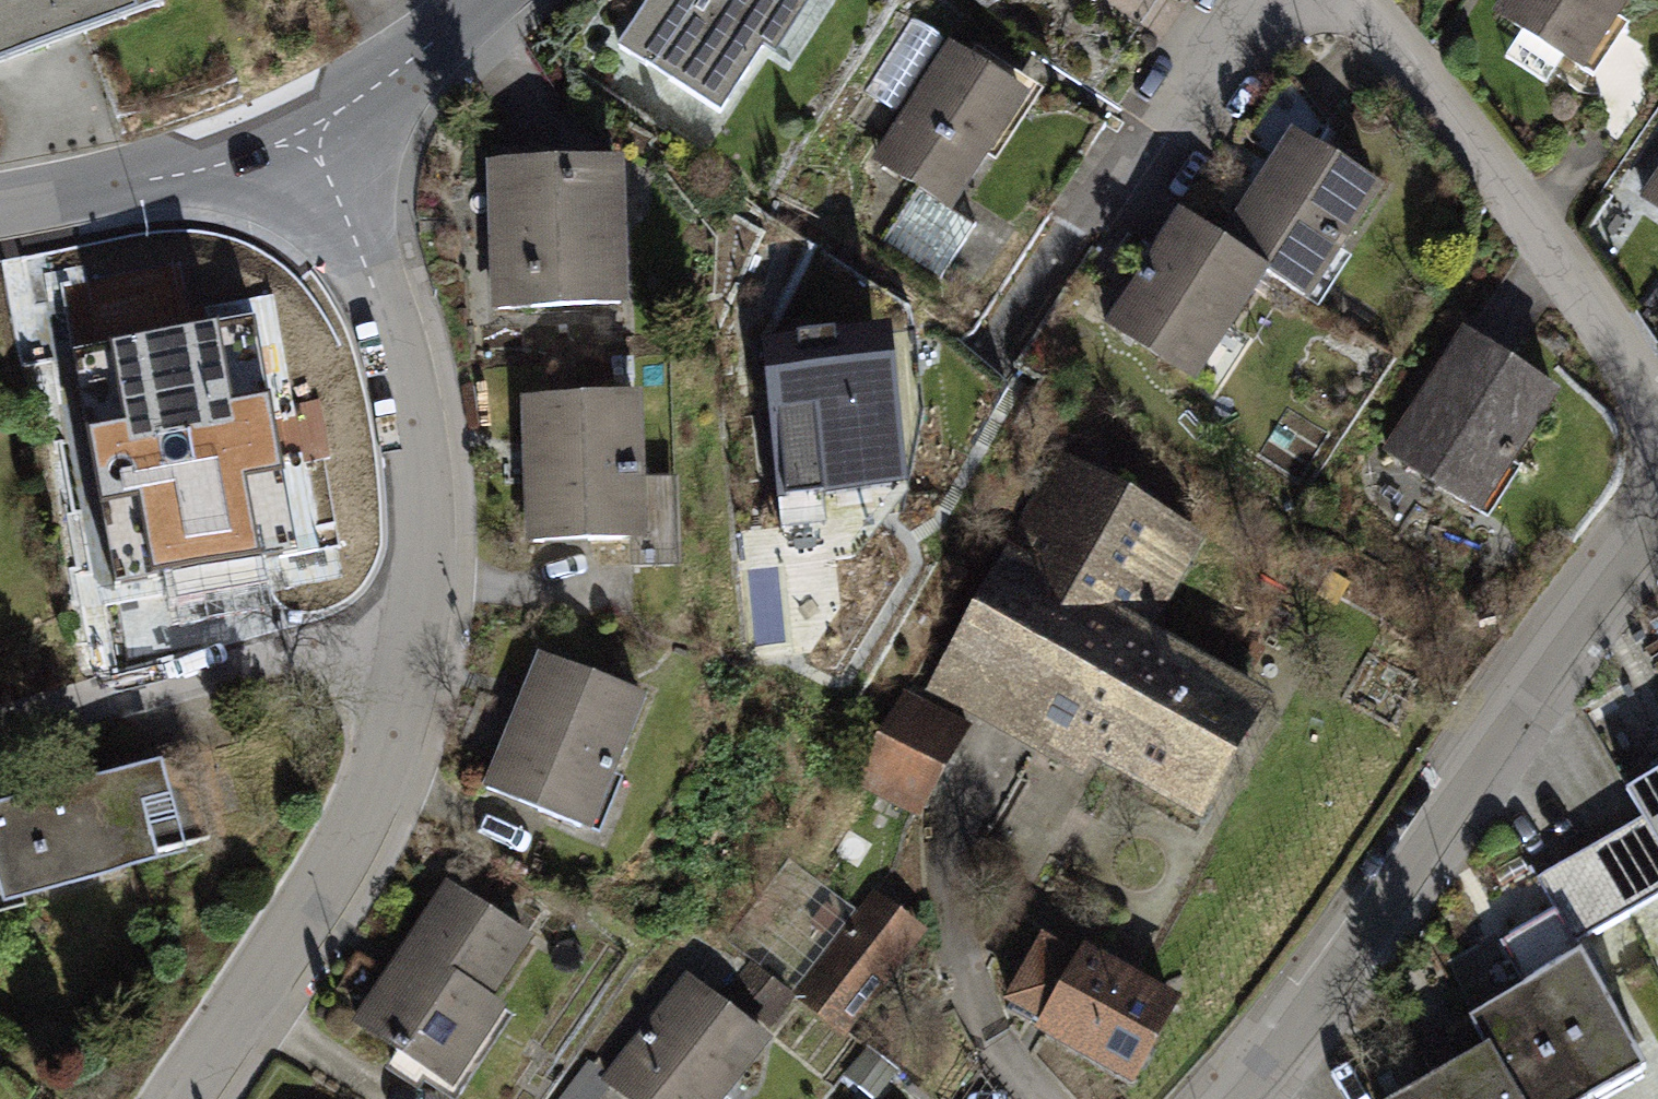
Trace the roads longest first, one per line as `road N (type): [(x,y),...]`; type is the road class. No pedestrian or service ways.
road 1 (residential): [(315,142),(370,281),(398,411),(405,615),(373,760),(304,902),(169,1098)]
road 2 (residential): [(1209,1098),(1322,975),(1657,486)]
road 3 (residential): [(0,209),(315,142)]
road 4 (residential): [(315,142),(475,0)]

